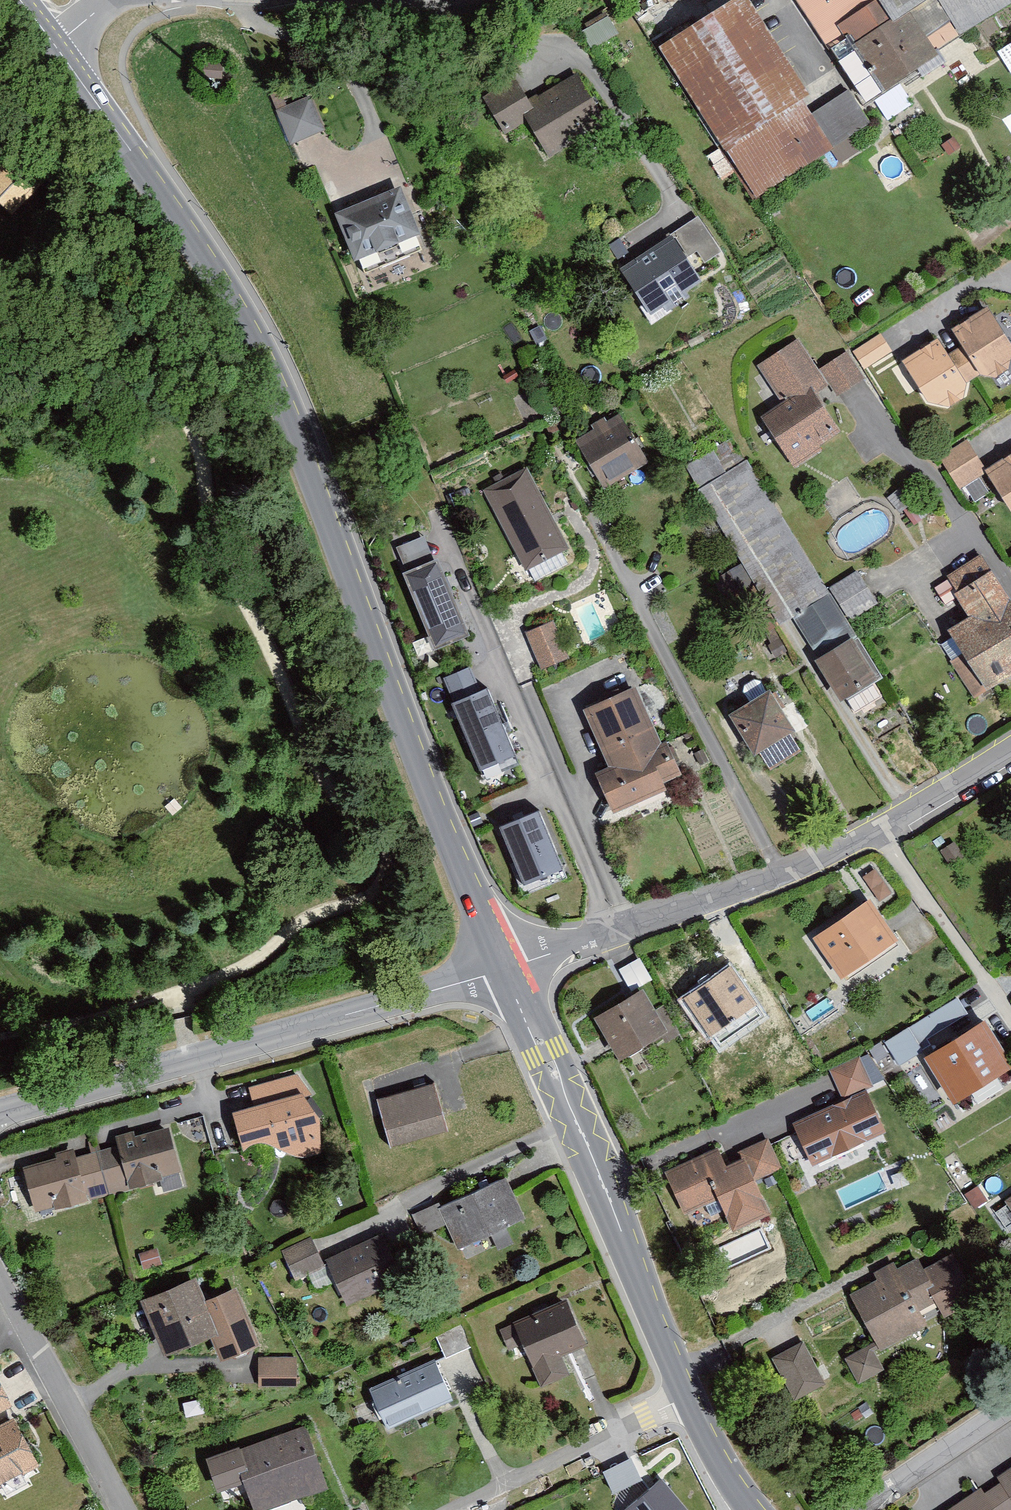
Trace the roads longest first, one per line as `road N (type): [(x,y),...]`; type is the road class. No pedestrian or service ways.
road 1 (tertiary): [(506,968),(450,845),(270,374),(190,231),(55,45)]
road 2 (tertiary): [(0,1112),(506,968)]
road 3 (tertiary): [(688,1398),(506,968)]
road 4 (residential): [(506,968),(778,874),(876,827)]
road 5 (residential): [(0,1277),(121,1509)]
road 6 (residential): [(688,1398),(453,1509)]
road 7 (residential): [(876,827),(1010,1018)]
road 8 (track): [(0,304),(71,290),(106,300),(146,342),(153,386)]
road 9 (residential): [(1010,1404),(875,1496)]
road 10 (residential): [(876,827),(1010,748)]
road 11 (tertiary): [(751,1509),(688,1398)]

